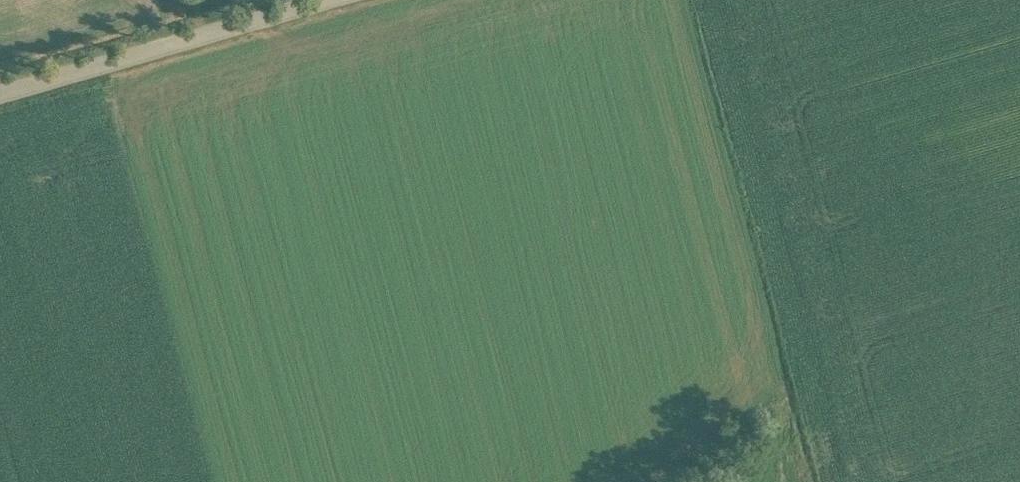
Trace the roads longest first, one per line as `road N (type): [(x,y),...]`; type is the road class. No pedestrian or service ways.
road 1 (unclassified): [(0,92),(320,0)]

